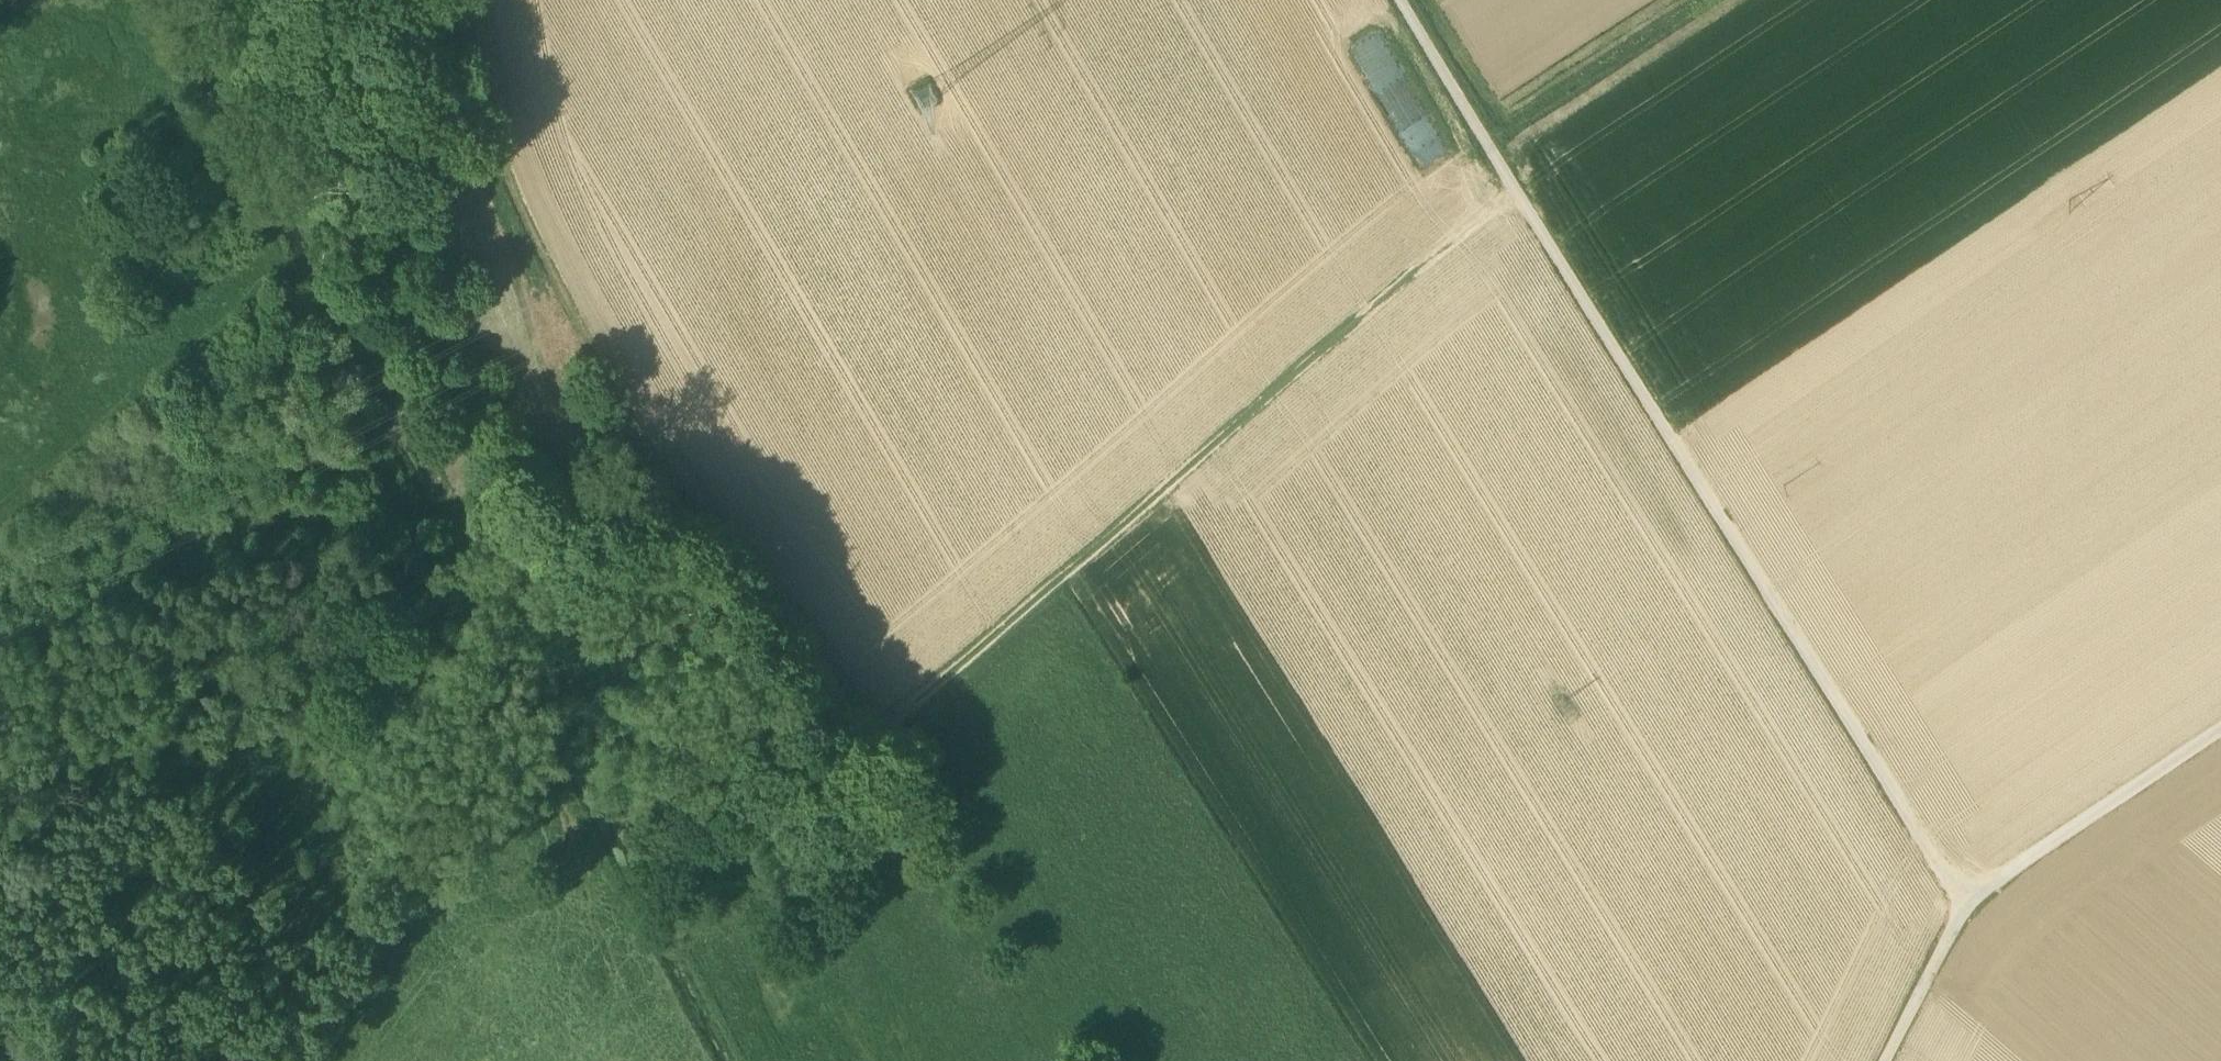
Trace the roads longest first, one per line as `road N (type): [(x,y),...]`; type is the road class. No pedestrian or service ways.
road 1 (track): [(1399,0),(1966,898)]
road 2 (track): [(1509,186),(897,716),(919,742)]
road 3 (unclassified): [(1883,1060),(1966,898),(2220,729)]

